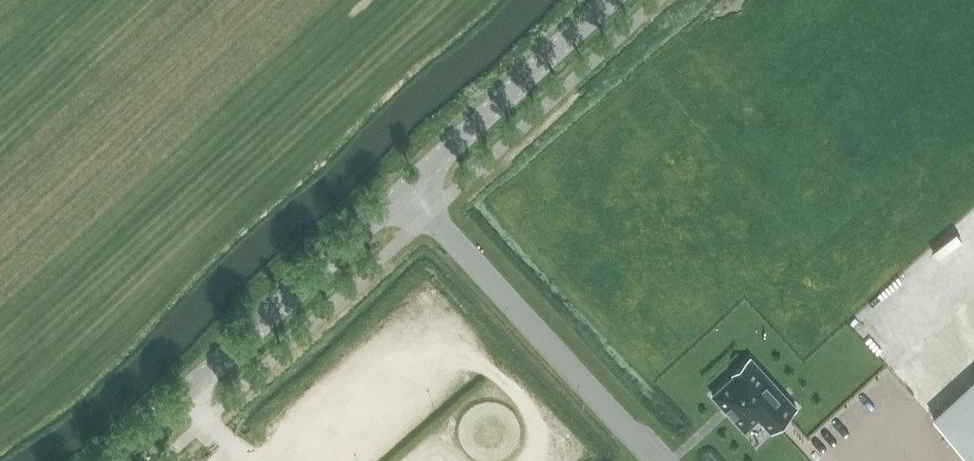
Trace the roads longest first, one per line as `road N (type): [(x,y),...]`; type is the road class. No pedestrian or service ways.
road 1 (tertiary): [(105,460),(402,188)]
road 2 (unclassified): [(402,188),(654,460)]
road 3 (tertiary): [(402,188),(607,0)]

